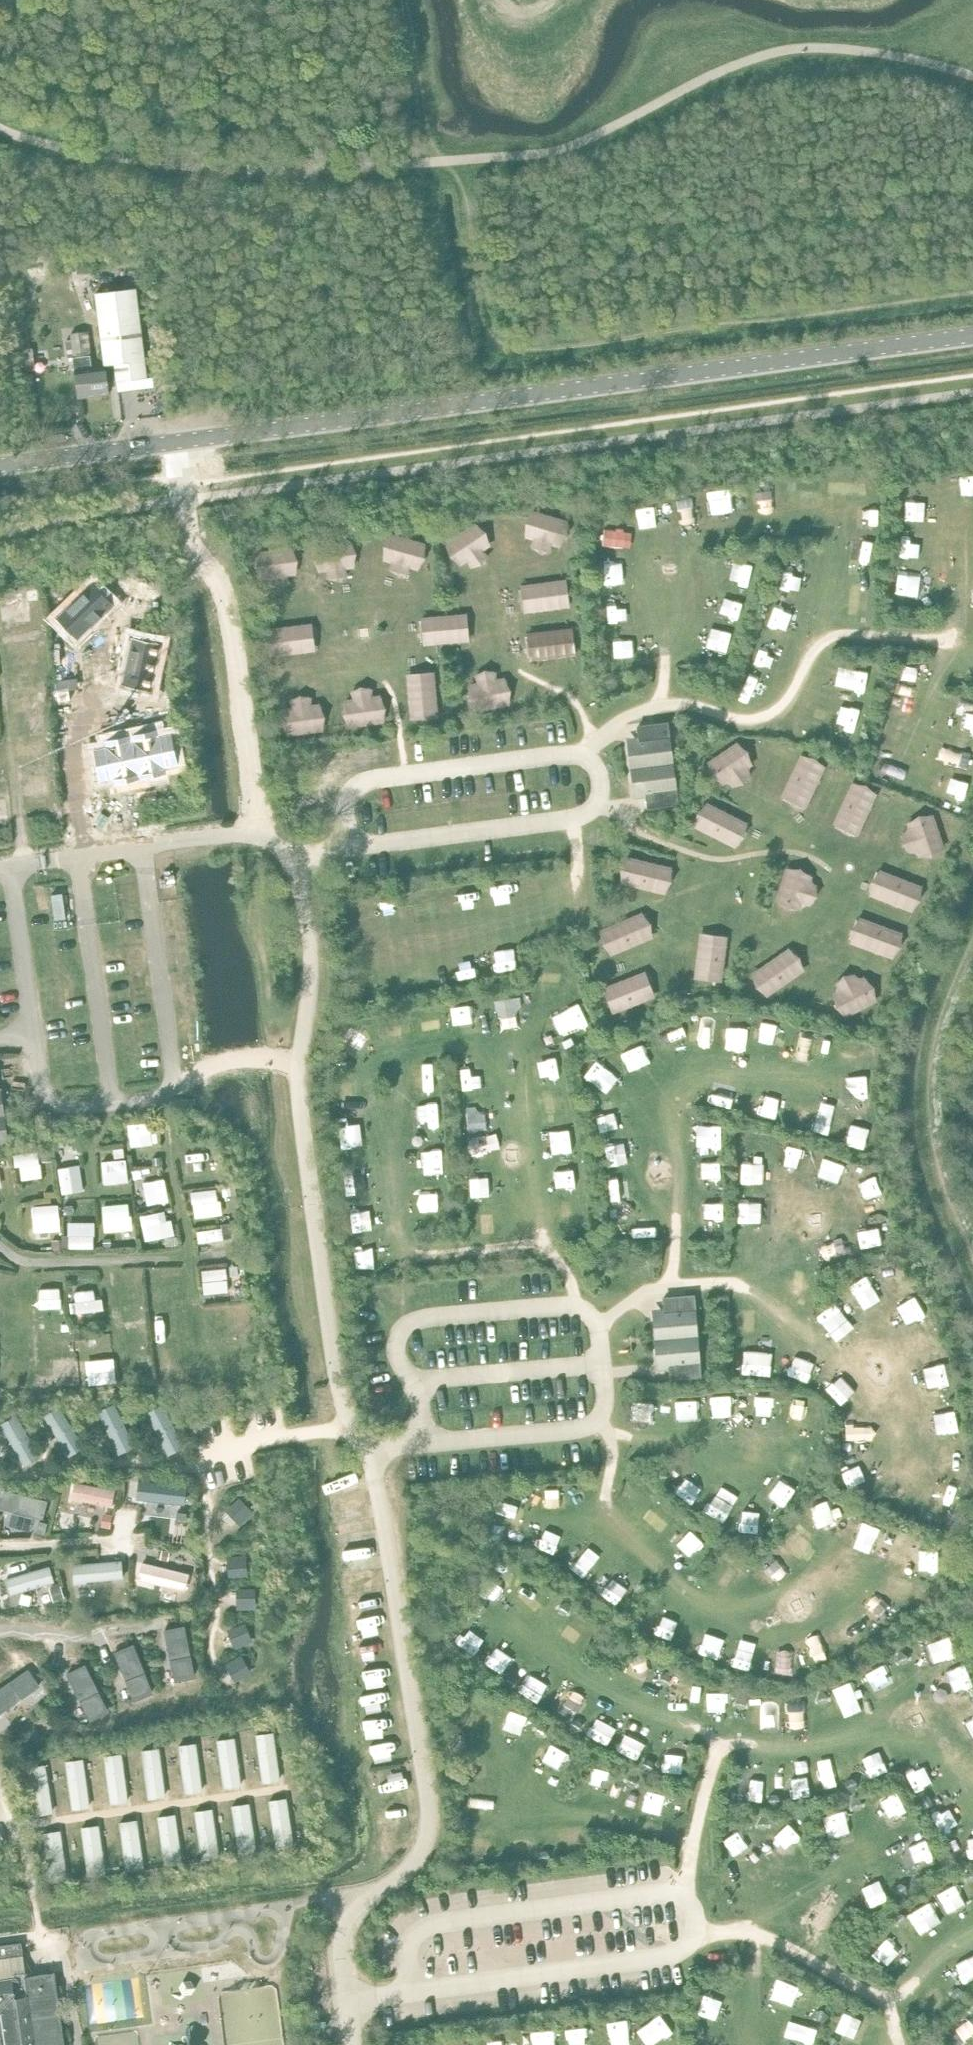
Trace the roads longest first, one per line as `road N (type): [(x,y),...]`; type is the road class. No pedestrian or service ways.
road 1 (residential): [(338,850),(797,858),(856,729),(868,657),(851,583),(366,639)]
road 2 (unclassified): [(0,465),(972,335)]
road 3 (track): [(972,295),(496,350),(485,337),(455,158)]
road 4 (residential): [(348,1998),(343,1935),(353,1911),(403,1874),(427,1842),(430,1806),(371,1462)]
road 5 (residential): [(352,1424),(339,1389),(301,1112),(312,941),(294,858)]
road 6 (residential): [(698,1924),(694,1904),(677,1891),(439,1922),(417,1939),(417,1992)]
road 7 (track): [(972,1259),(935,1158),(929,1087),(939,1029),(972,932)]
road 8 (residential): [(603,1361),(596,1316),(581,1303),(417,1316),(398,1337),(399,1358),(416,1382)]
road 9 (residential): [(141,845),(173,1083),(161,1099),(113,1104)]
road 10 (residential): [(417,1992),(682,1957),(698,1924)]
road 11 (residential): [(408,1442),(590,1426),(606,1406),(603,1361)]
road 12 (residential): [(113,1104),(80,854)]
road 13 (residential): [(698,1924),(751,1930),(888,1998),(898,2038)]
road 14 (residential): [(366,639),(338,850)]
road 15 (residential): [(416,1382),(603,1361)]
road 16 (residential): [(31,1032),(10,864)]
road 17 (residential): [(294,858),(259,829),(141,845)]
road 18 (residential): [(0,1242),(19,1258),(45,1263),(157,1259)]
road 19 (track): [(420,161),(400,0)]
road 20 (residential): [(210,1447),(352,1424)]
road 21 (residential): [(0,1631),(89,1637),(139,1630)]
road 22 (residential): [(113,1104),(61,1106),(43,1094),(31,1032)]
road 23 (track): [(0,1548),(122,1539)]

